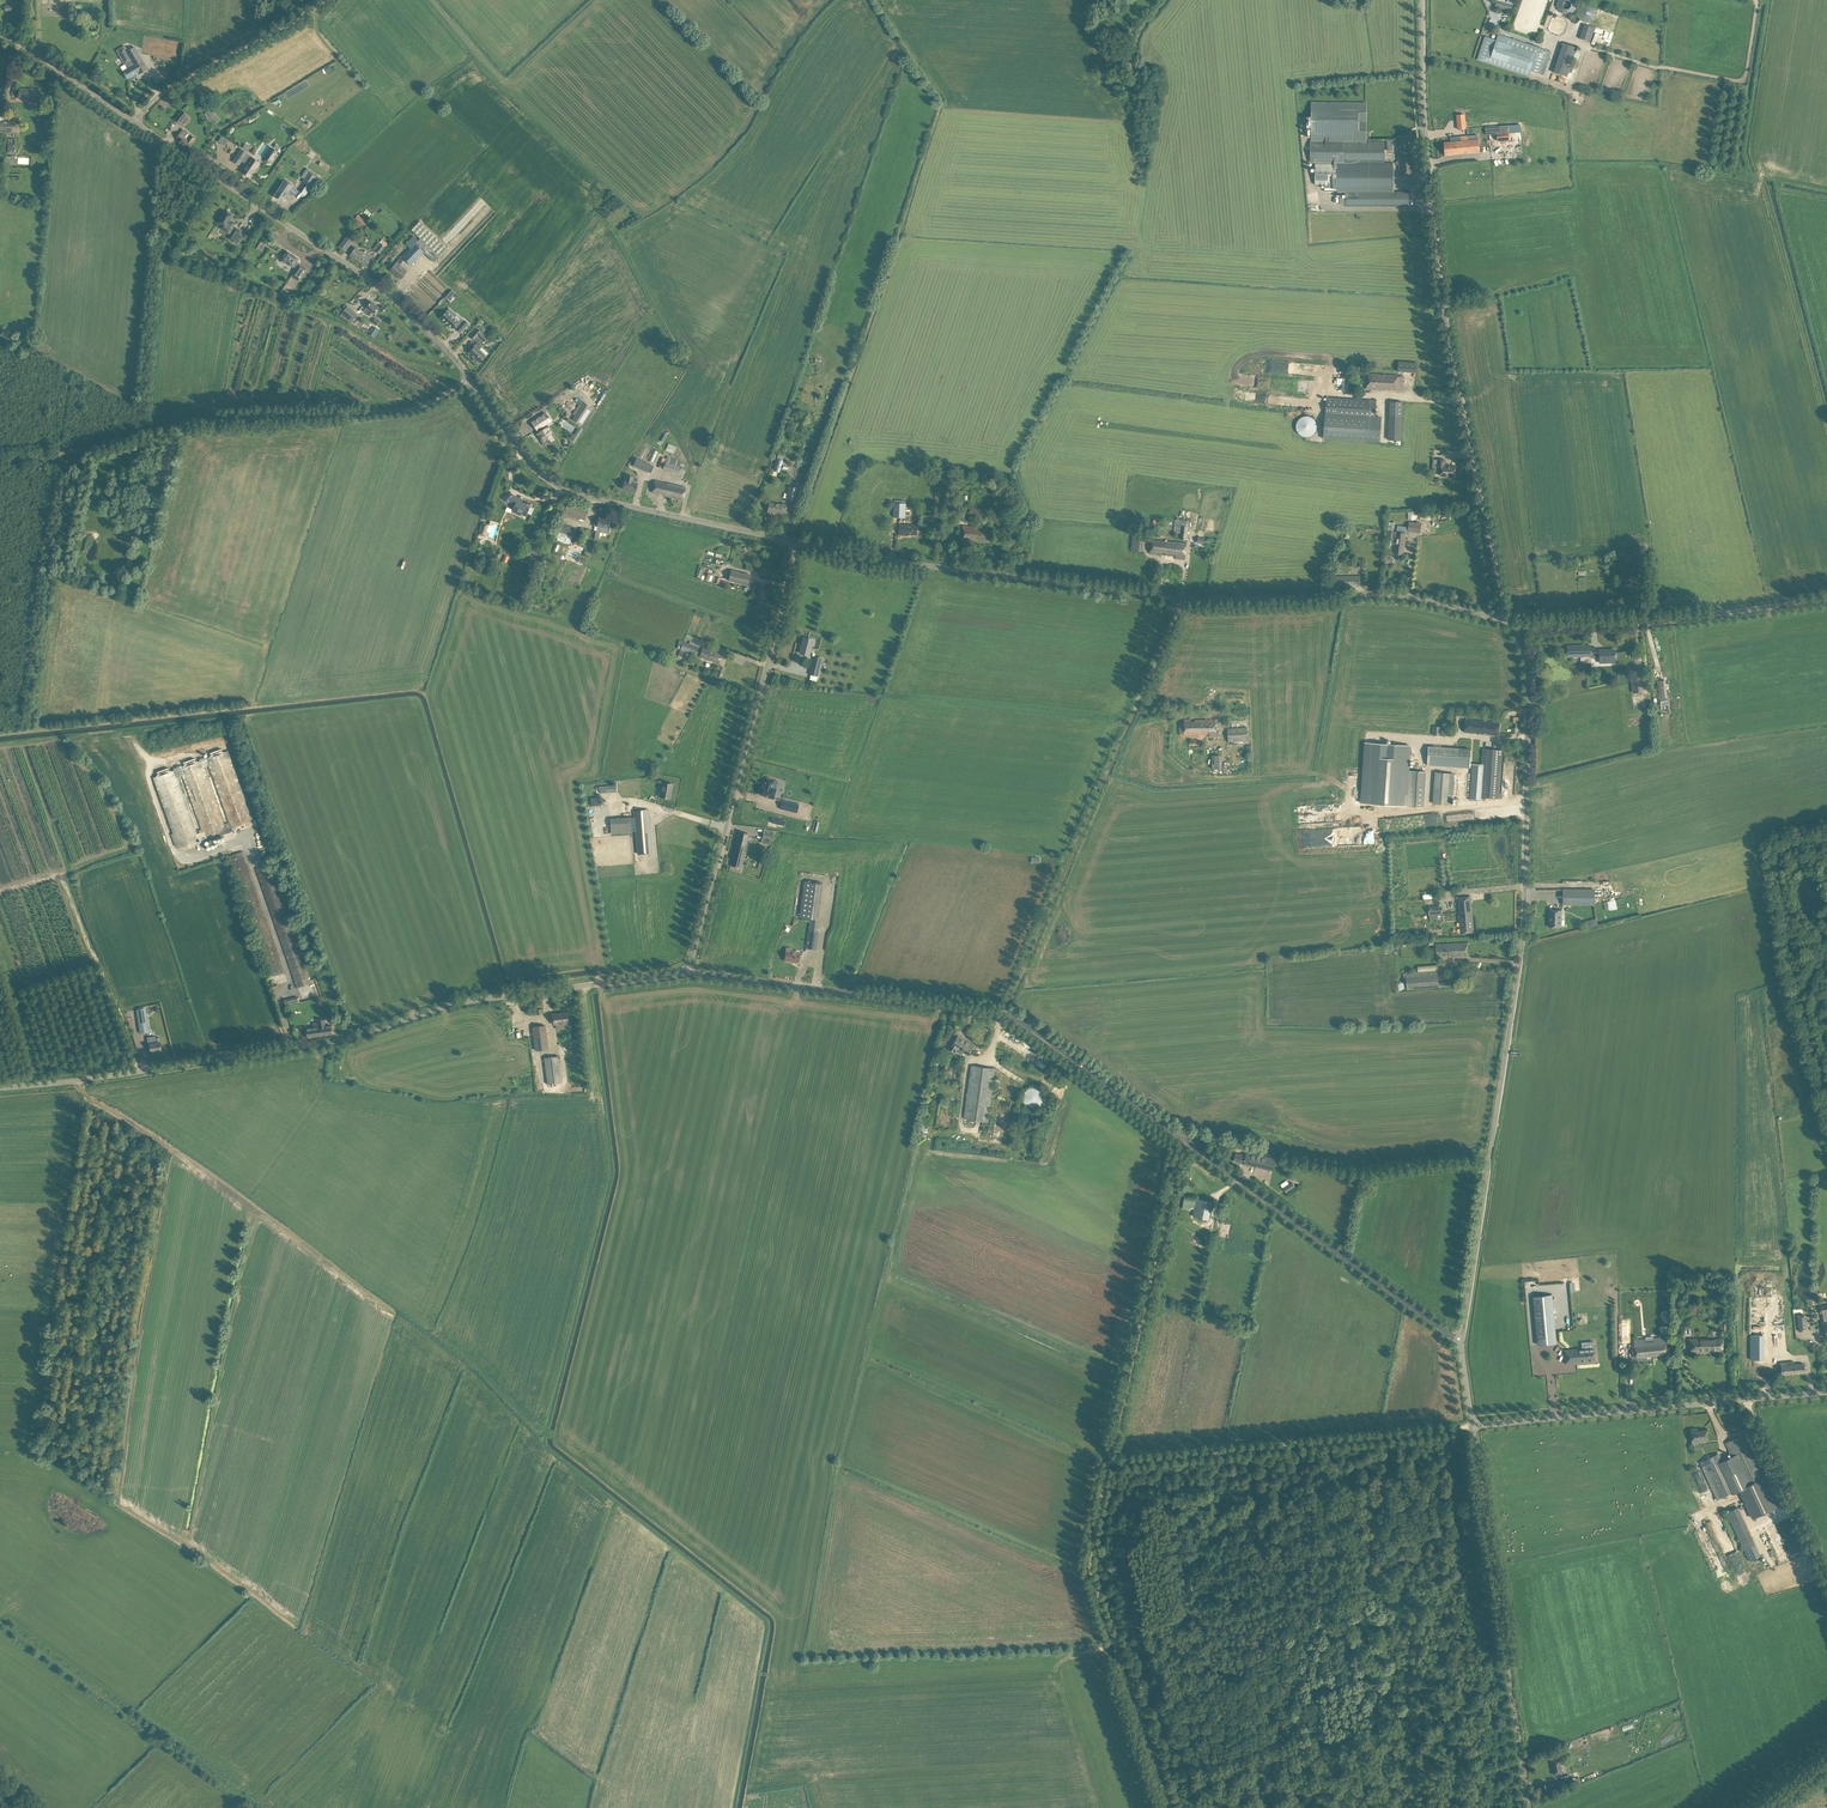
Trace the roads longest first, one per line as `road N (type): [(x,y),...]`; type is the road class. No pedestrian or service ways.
road 1 (track): [(1484,1154),(1361,1169),(1183,1139),(1092,1554),(1172,1807)]
road 2 (unclassified): [(1456,1343),(1013,1017),(689,971)]
road 3 (unclassified): [(1456,1343),(1518,938),(1529,681),(1513,626)]
road 4 (unclassified): [(689,971),(459,1003),(318,1045),(0,1088)]
road 5 (unclassified): [(1503,620),(1441,326),(1424,168),(1420,0)]
road 6 (unclassified): [(0,460),(202,419),(403,408),(463,375)]
road 7 (unclassified): [(463,375),(368,282),(135,122)]
road 8 (unclassified): [(1181,599),(792,544)]
road 9 (unclassified): [(792,544),(561,492),(517,452),(463,375)]
road 10 (unclassified): [(1527,1807),(1465,1425)]
road 11 (unclassified): [(1465,1425),(1826,1392)]
road 12 (track): [(1465,1425),(1107,1464)]
road 13 (track): [(1004,1014),(1138,702)]
road 14 (unclassified): [(1503,620),(1381,593),(1181,599)]
road 15 (unclassified): [(1826,598),(1670,619),(1513,626)]
road 16 (track): [(77,1081),(331,1264)]
road 17 (track): [(0,1616),(246,1801)]
road 18 (unclassified): [(689,971),(755,692)]
road 19 (track): [(1826,419),(1765,177)]
road 20 (unclassified): [(135,122),(169,88),(324,0)]
road 21 (track): [(1765,177),(1755,176),(1745,157),(1769,3)]
road 22 (unclassified): [(135,122),(0,33)]
road 23 (unclassified): [(755,692),(792,544)]
road 24 (unclassified): [(755,692),(628,649)]

